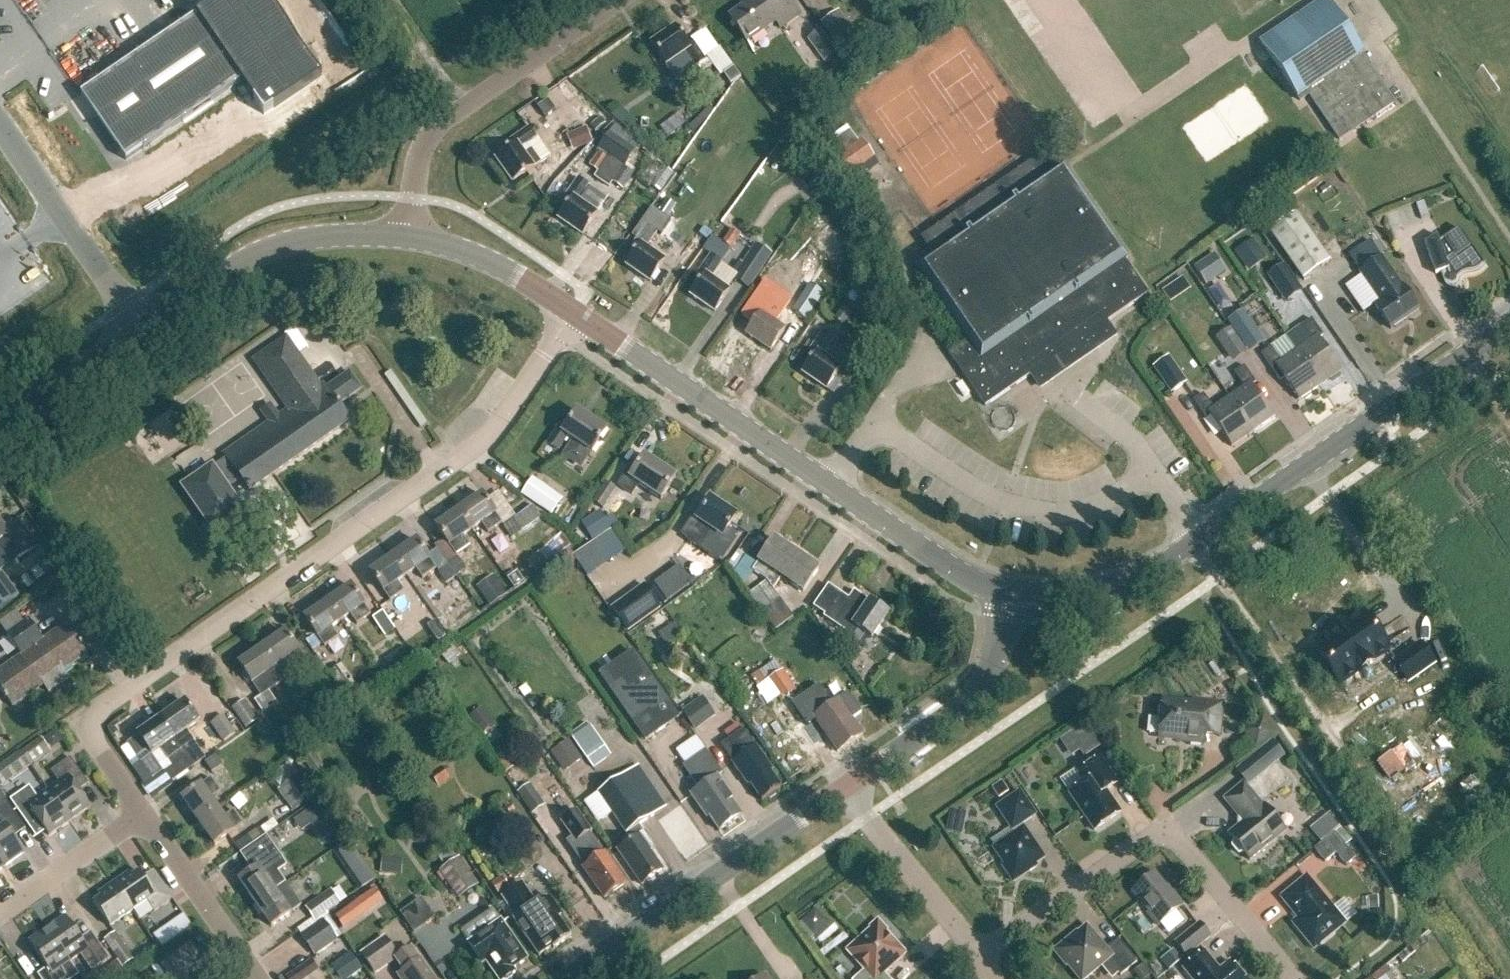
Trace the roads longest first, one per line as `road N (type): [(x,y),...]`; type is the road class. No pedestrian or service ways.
road 1 (residential): [(141,813),(96,740),(104,706),(461,459),(498,422),(571,312)]
road 2 (tertiary): [(1006,593),(1084,593),(1156,567),(1509,322)]
road 3 (tertiary): [(1006,593),(969,578),(571,312)]
road 4 (residential): [(1293,978),(1185,846),(1163,837),(1142,842),(980,956)]
road 5 (residential): [(412,239),(421,151),(438,127),(617,0)]
road 6 (residential): [(566,978),(845,789)]
road 7 (tertiary): [(138,330),(278,244),(351,234),(412,239)]
road 8 (residential): [(845,789),(972,698),(995,661),(1006,593)]
road 9 (unclassified): [(138,330),(0,126)]
road 10 (residential): [(980,956),(845,789)]
road 11 (residential): [(258,978),(141,813)]
road 12 (tertiary): [(571,312),(479,256),(412,239)]
road 13 (residential): [(0,916),(141,813)]
road 14 (tertiary): [(0,426),(138,330)]
road 15 (track): [(389,0),(465,106)]

